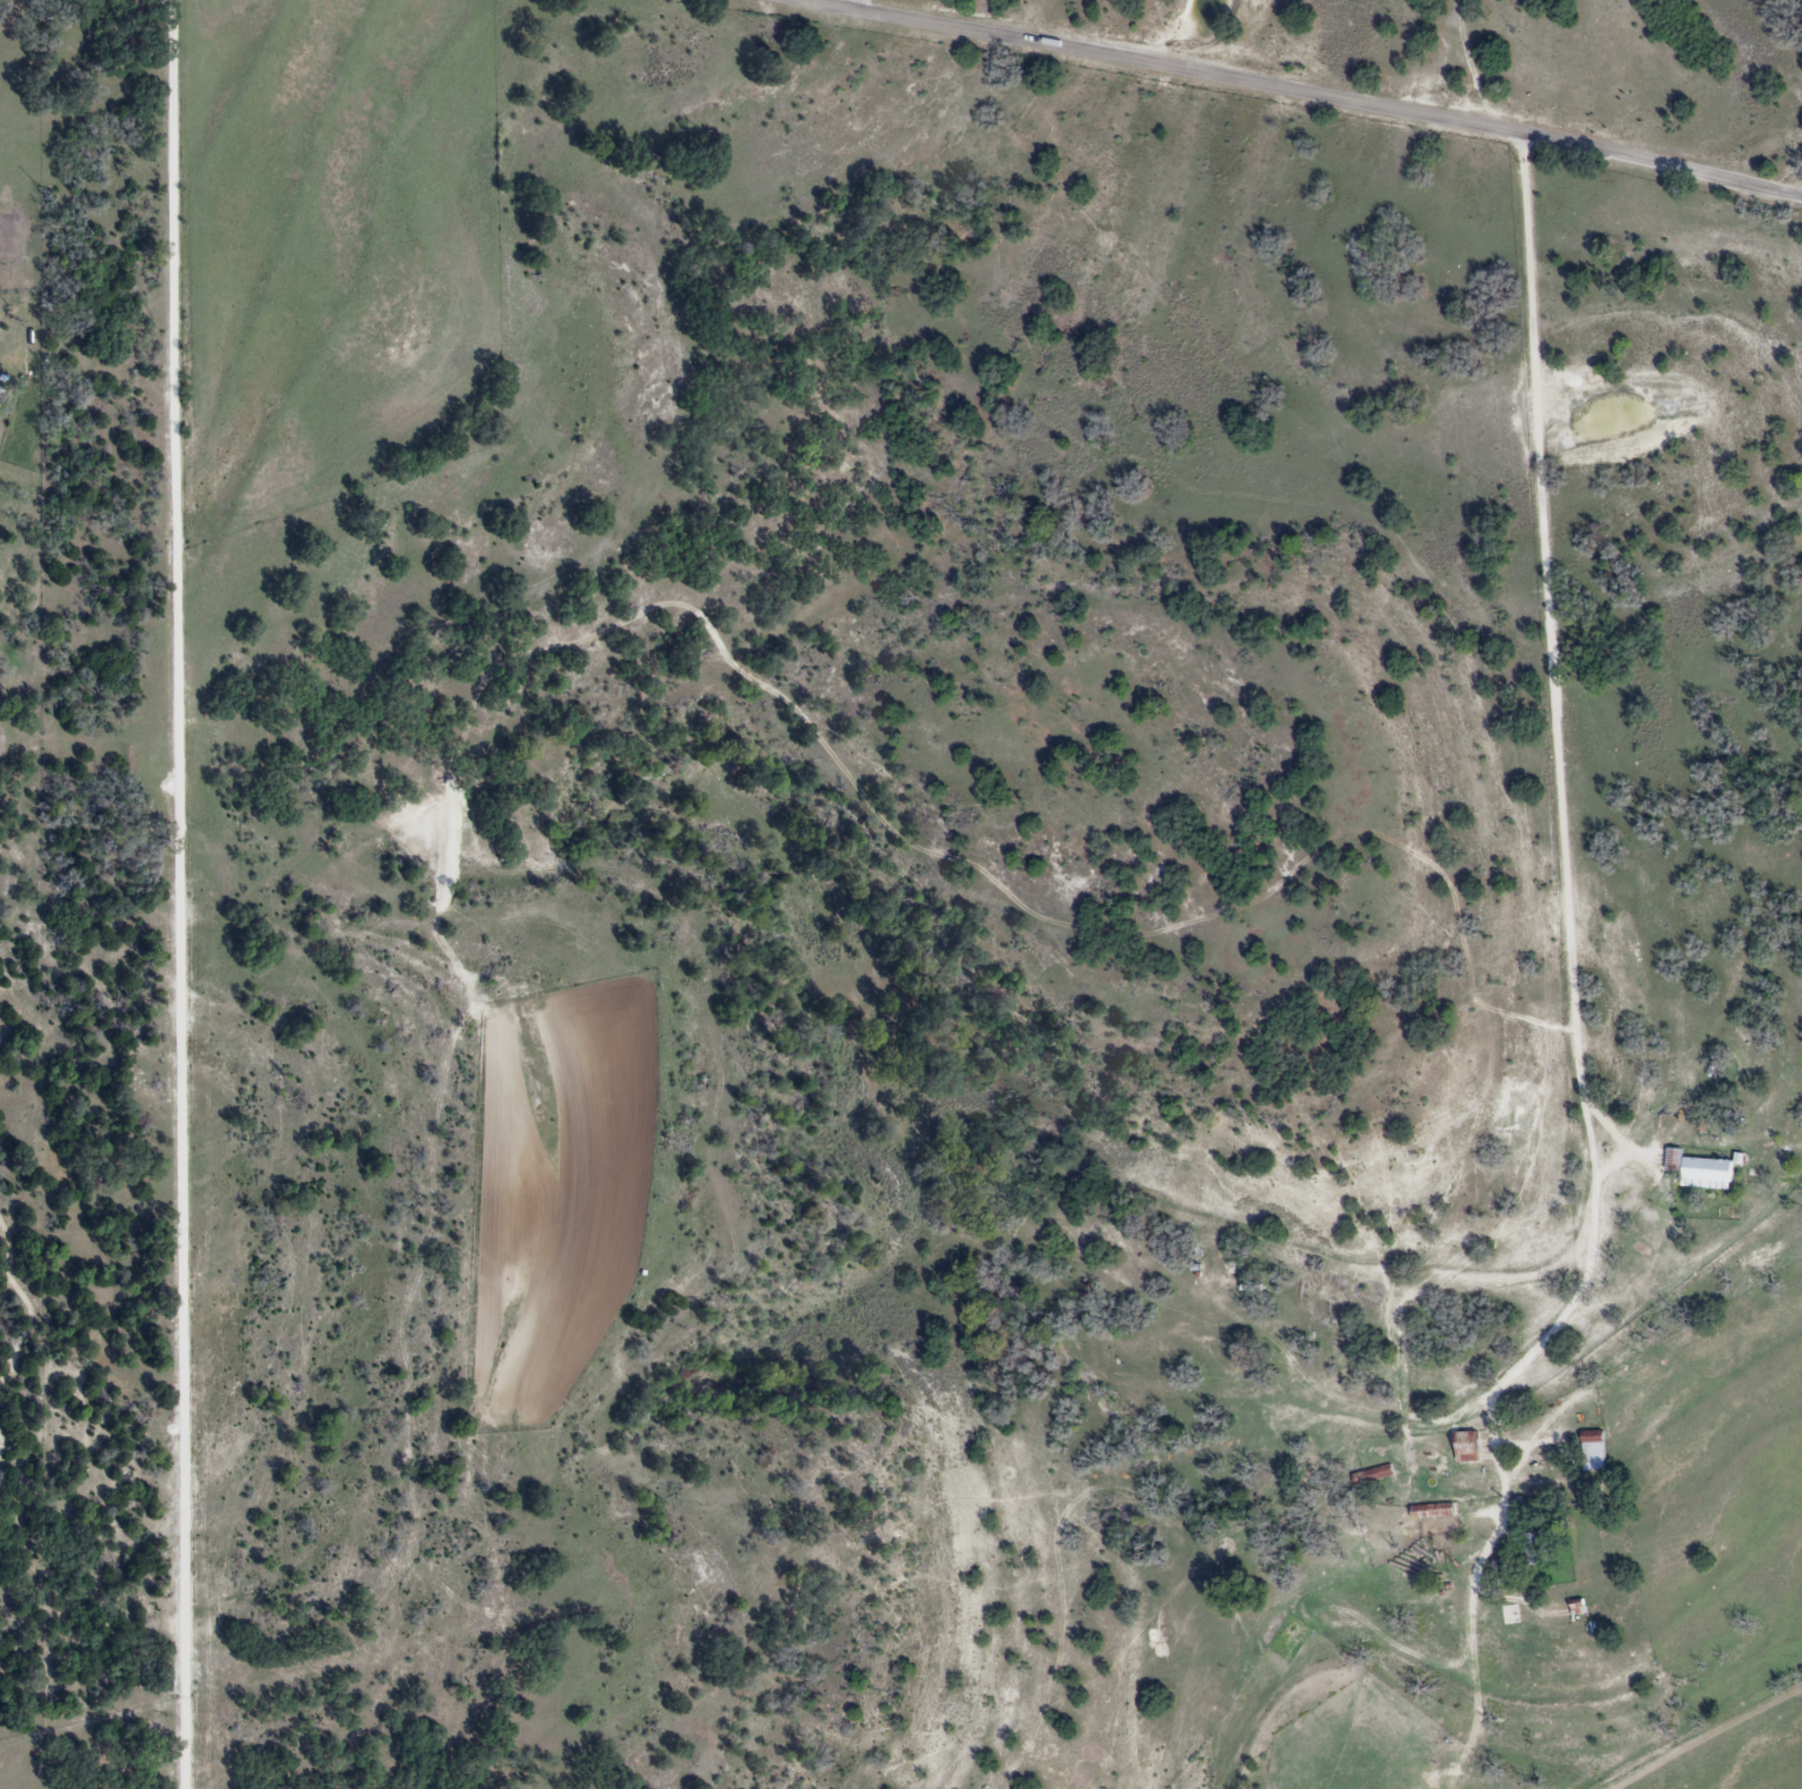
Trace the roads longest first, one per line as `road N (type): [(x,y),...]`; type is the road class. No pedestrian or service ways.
road 1 (residential): [(1801,196),(1566,141),(827,0)]

